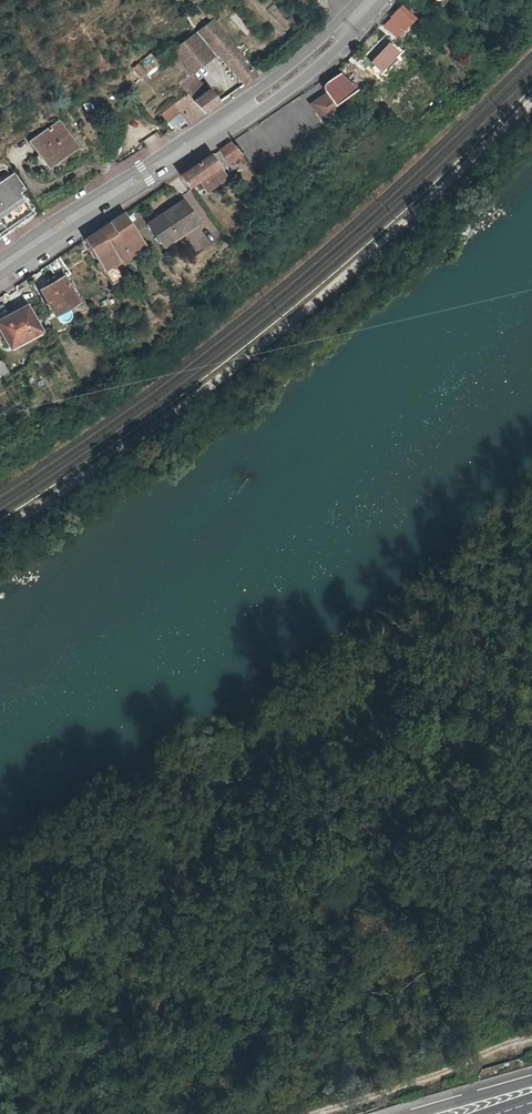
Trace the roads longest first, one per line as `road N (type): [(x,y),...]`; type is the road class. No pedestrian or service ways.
road 1 (track): [(0,530),(247,358),(393,234),(531,98)]
road 2 (primary): [(0,269),(211,133),(293,73),(370,0)]
road 3 (track): [(531,1044),(327,1113)]
road 4 (motorway): [(531,1079),(412,1113)]

